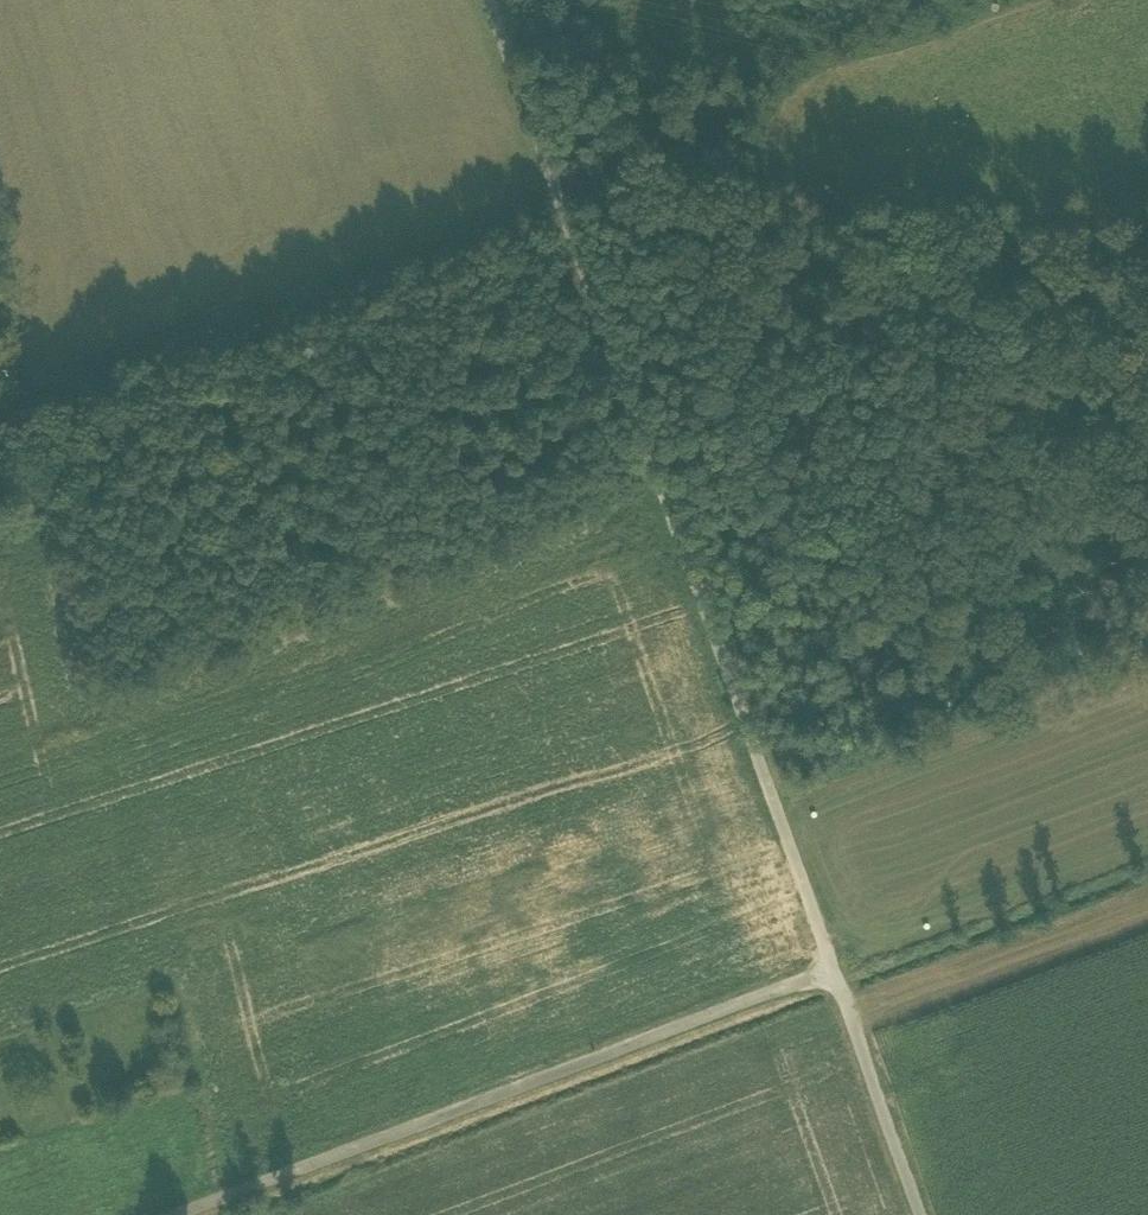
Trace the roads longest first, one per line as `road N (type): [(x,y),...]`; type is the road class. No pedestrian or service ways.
road 1 (track): [(487,0),(920,1214)]
road 2 (track): [(164,1214),(833,968)]

